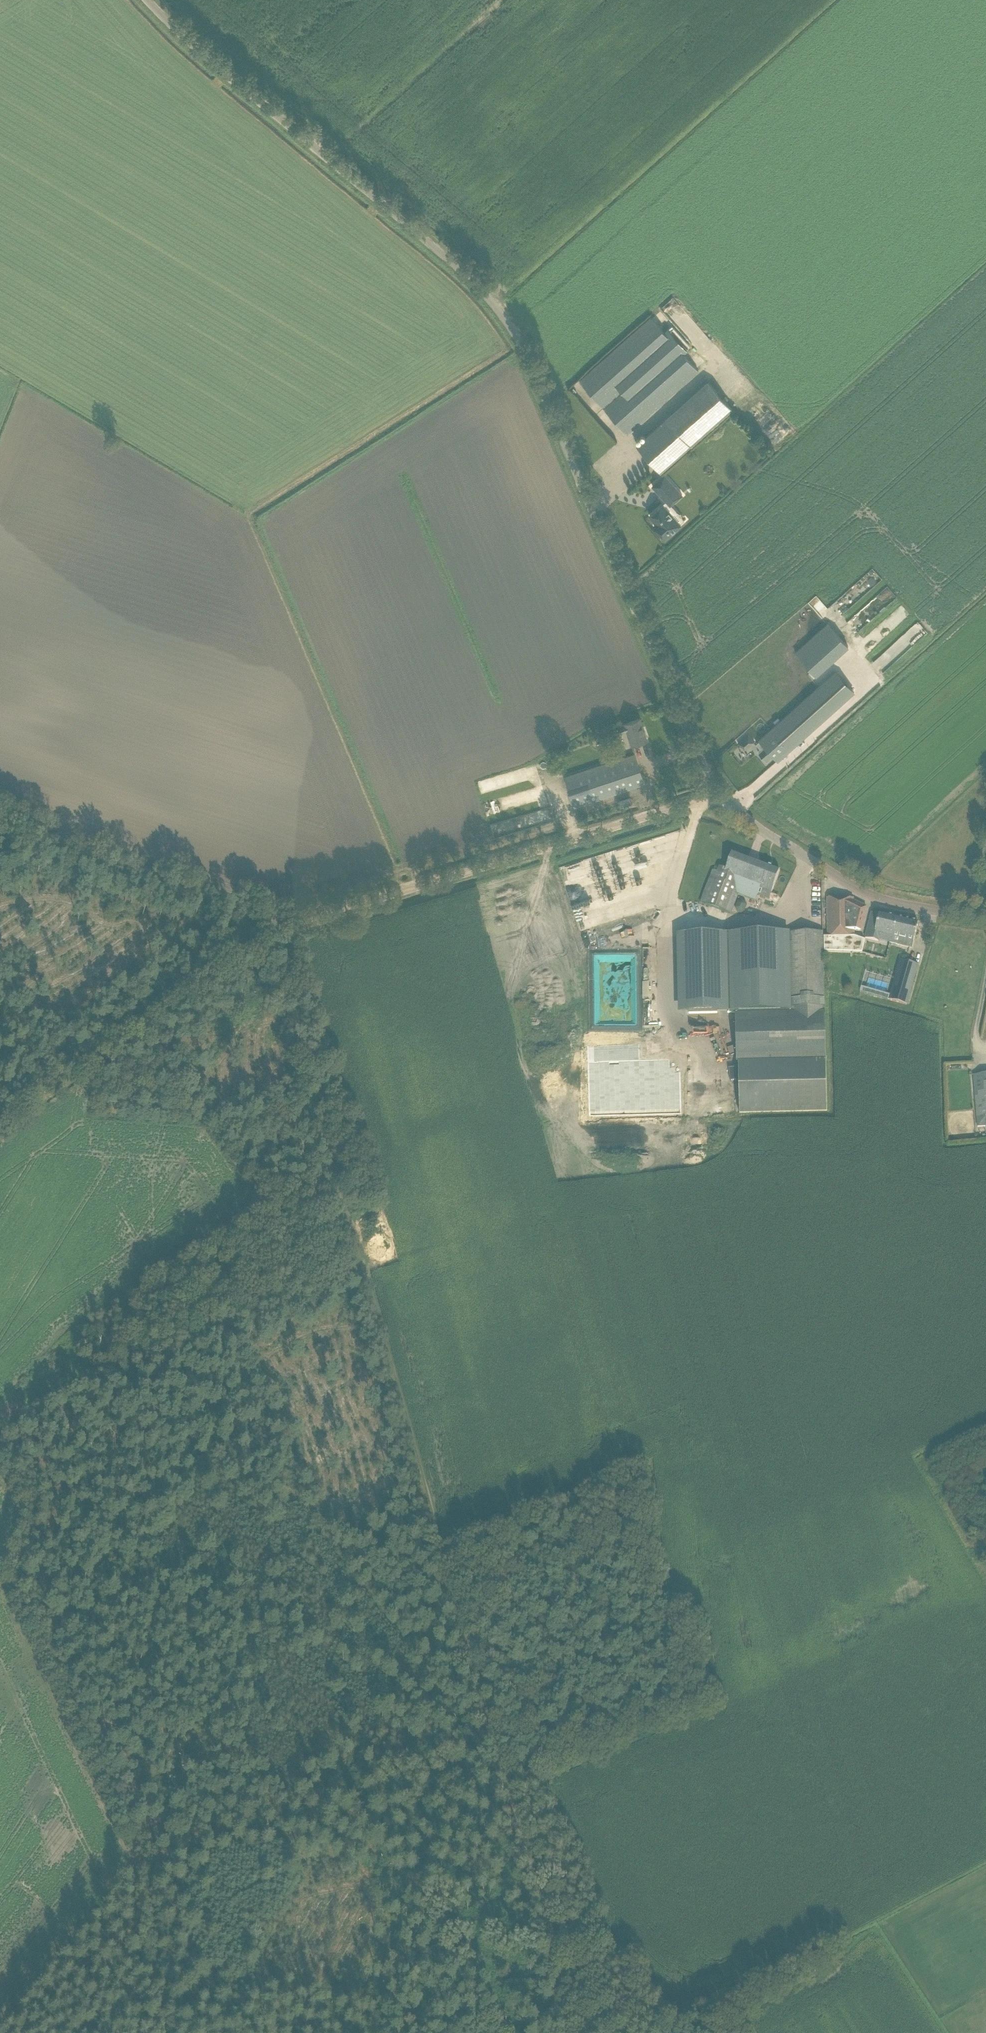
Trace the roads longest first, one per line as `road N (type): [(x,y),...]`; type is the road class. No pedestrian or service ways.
road 1 (unclassified): [(985,917),(887,901),(854,887),(730,806),(679,716),(507,324),(457,265),(148,0)]
road 2 (track): [(276,910),(362,1283),(554,1950),(566,2032)]
road 3 (track): [(276,910),(324,915),(657,814)]
road 4 (track): [(280,927),(0,1113)]
road 5 (track): [(0,819),(276,910)]

